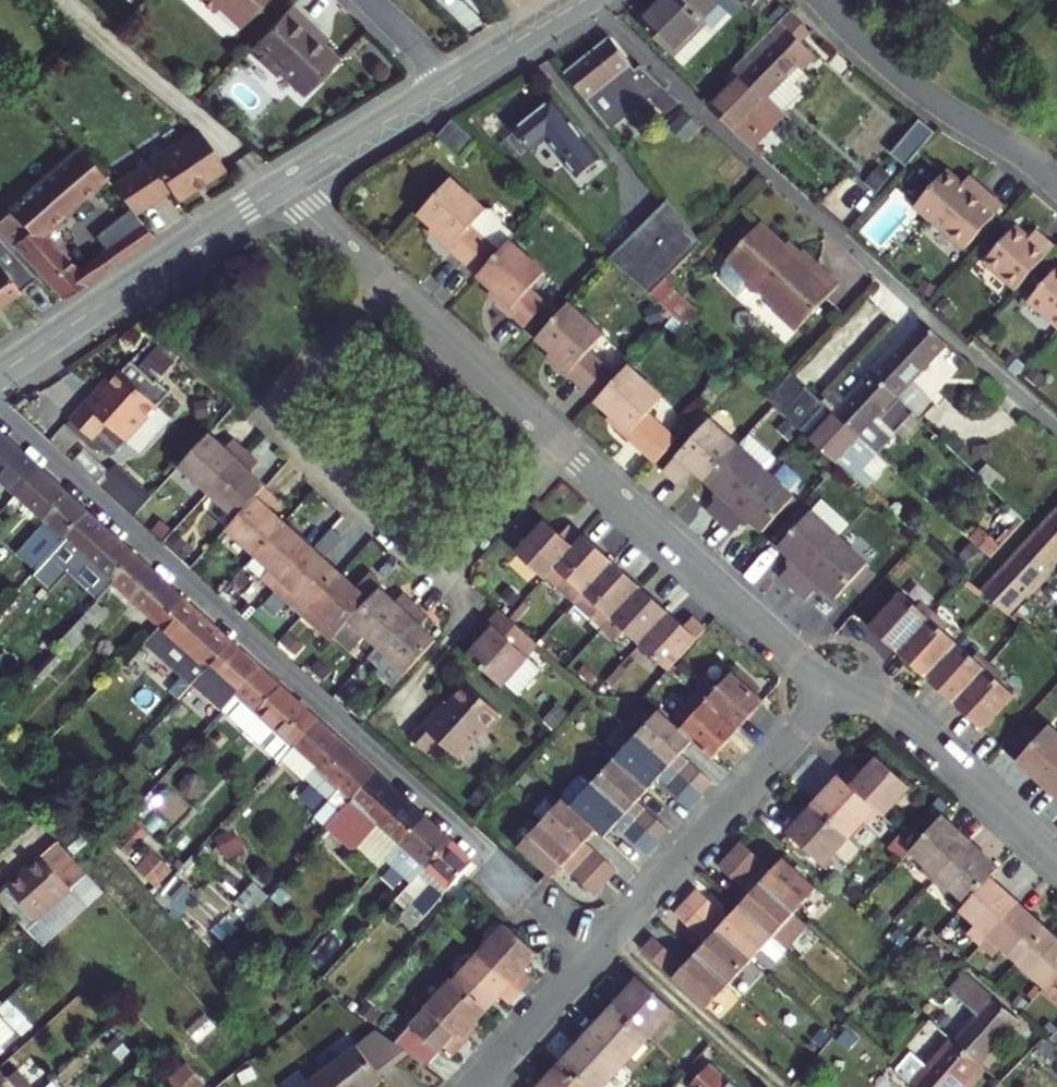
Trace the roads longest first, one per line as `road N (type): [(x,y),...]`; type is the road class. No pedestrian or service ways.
road 1 (residential): [(0,411),(595,957)]
road 2 (residential): [(383,284),(265,419),(443,579),(560,445)]
road 3 (residential): [(560,445),(833,693)]
road 4 (residential): [(833,693),(595,957)]
road 5 (tertiary): [(0,375),(281,188)]
road 6 (residential): [(823,0),(924,94),(1056,184)]
road 7 (residential): [(833,693),(889,711),(1056,862)]
road 8 (residential): [(383,284),(560,445)]
road 9 (tertiary): [(281,188),(454,81)]
road 10 (residential): [(595,957),(475,1086)]
road 11 (tertiary): [(454,81),(587,0)]
road 12 (residential): [(281,188),(383,284)]

